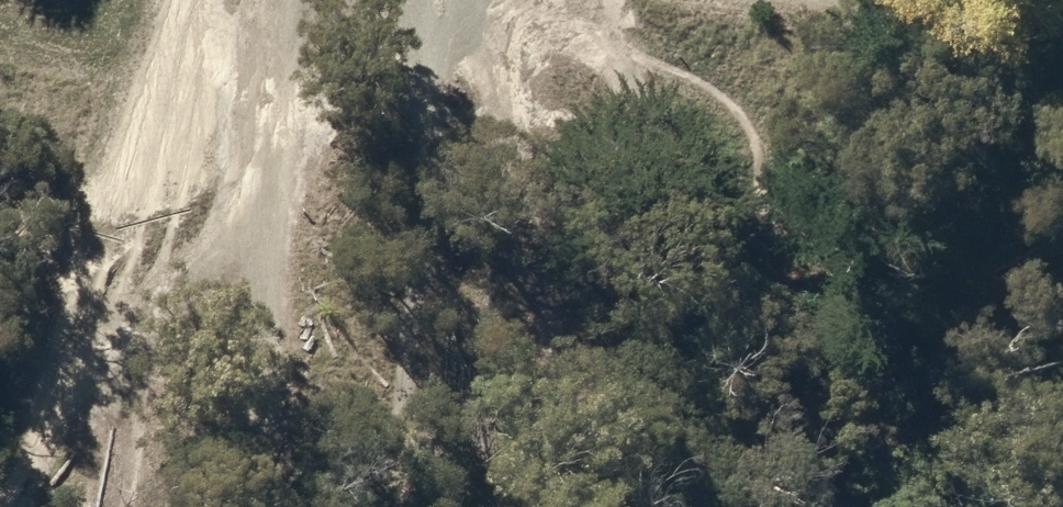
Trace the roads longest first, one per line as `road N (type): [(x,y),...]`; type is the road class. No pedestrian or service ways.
road 1 (track): [(404,25),(652,10),(972,7),(1062,15)]
road 2 (track): [(652,10),(700,73),(918,506)]
road 3 (track): [(558,106),(671,506)]
road 4 (track): [(404,25),(159,0)]
road 5 (track): [(558,106),(404,25)]
road 6 (track): [(358,334),(363,506)]

